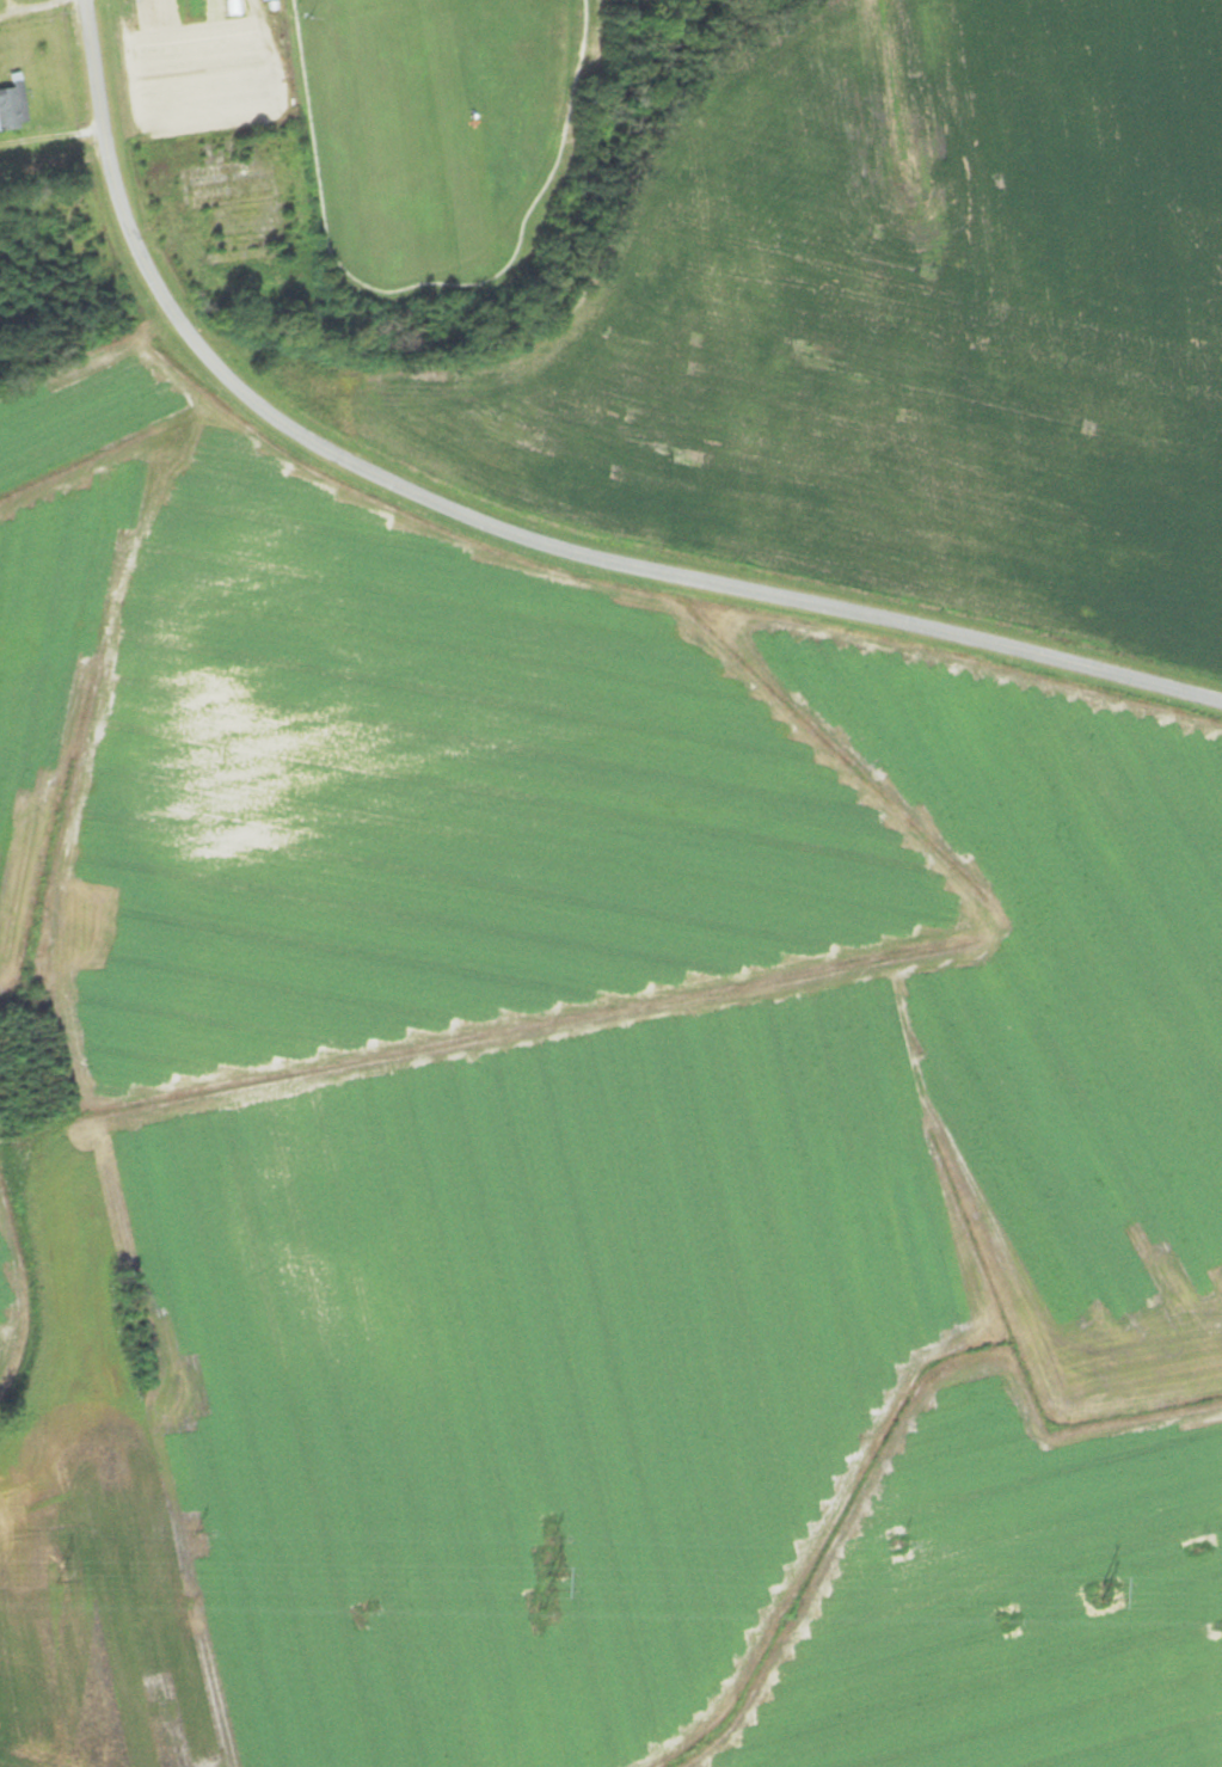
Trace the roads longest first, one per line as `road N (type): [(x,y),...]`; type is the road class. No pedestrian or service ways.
road 1 (residential): [(1221,705),(555,553),(376,479),(272,423),(164,306),(123,225),(103,149),(82,0)]

